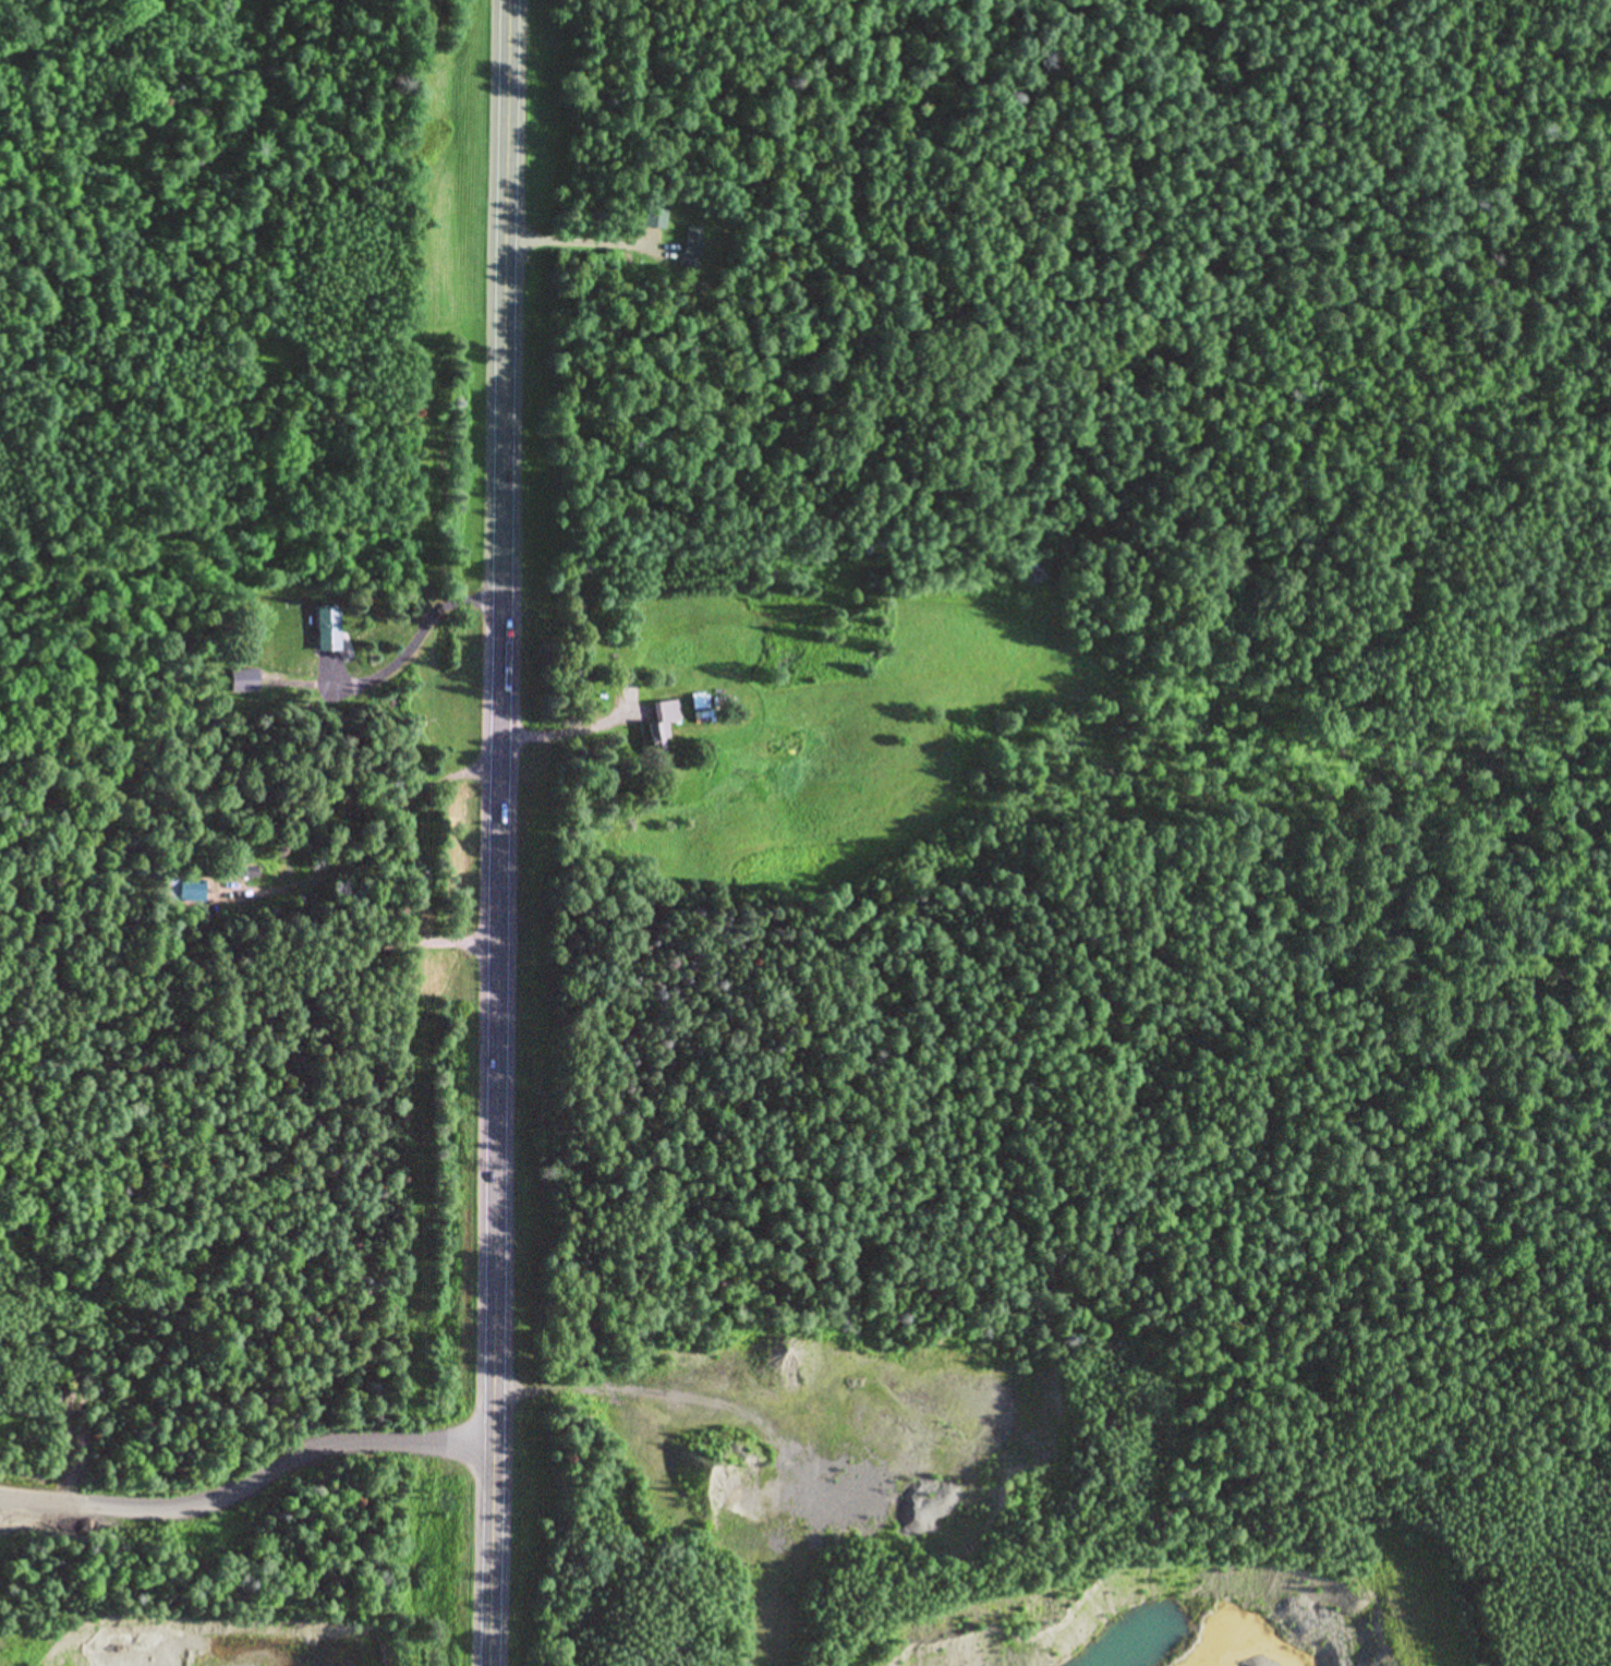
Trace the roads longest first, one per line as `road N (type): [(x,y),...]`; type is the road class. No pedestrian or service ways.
road 1 (primary): [(520,0),(497,1665)]

